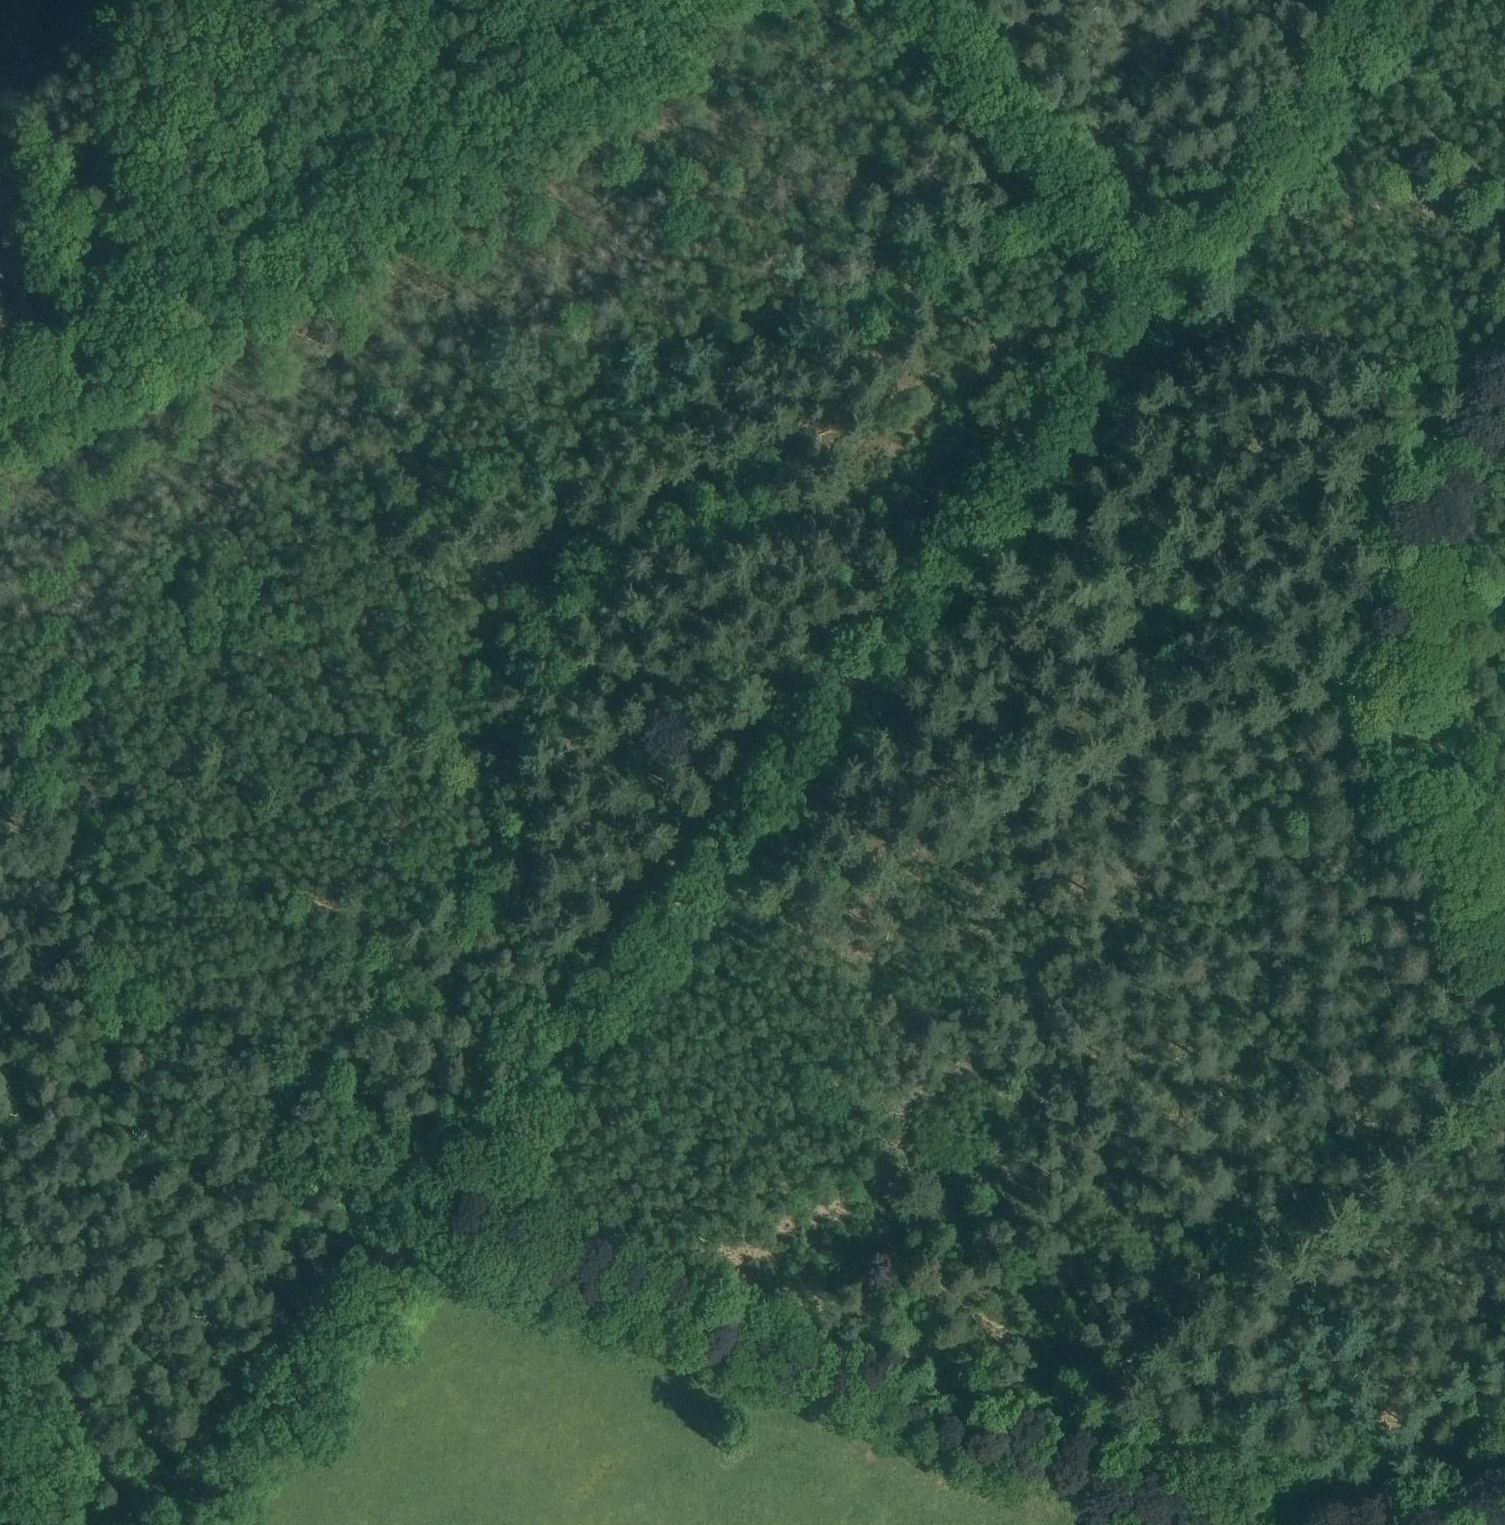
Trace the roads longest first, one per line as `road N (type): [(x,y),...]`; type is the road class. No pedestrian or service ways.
road 1 (track): [(1260,172),(774,777),(435,1218)]
road 2 (track): [(435,1218),(1193,1524)]
road 3 (track): [(905,0),(1046,191),(1124,267),(1166,289),(1269,313),(1394,376),(1453,447)]
road 4 (track): [(1453,447),(1496,279),(1498,226),(1485,185),(1452,147),(1423,141),(1260,172)]
road 5 (track): [(1504,913),(1459,831),(1427,730),(1412,638),(1419,562),(1453,447)]
road 6 (track): [(197,1524),(435,1218)]
road 7 (track): [(1260,172),(1398,0)]

